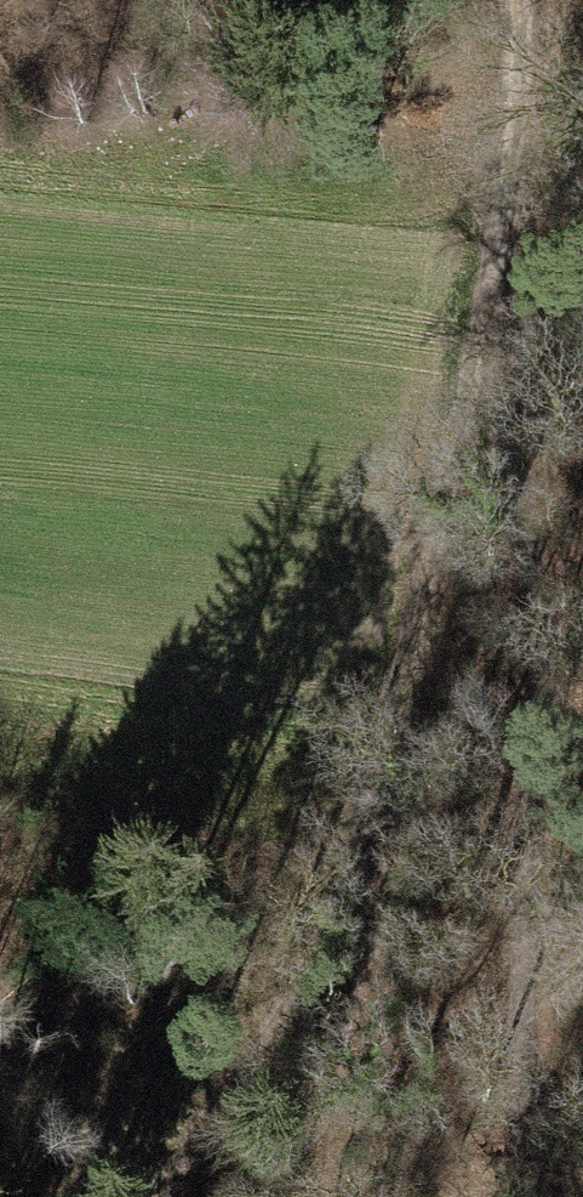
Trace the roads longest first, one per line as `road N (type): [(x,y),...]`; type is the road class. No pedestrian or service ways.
road 1 (track): [(446,142),(353,572),(324,961),(175,1164),(165,1196)]
road 2 (track): [(582,759),(446,142)]
road 3 (track): [(324,961),(312,1196)]
road 4 (track): [(461,0),(446,142)]

